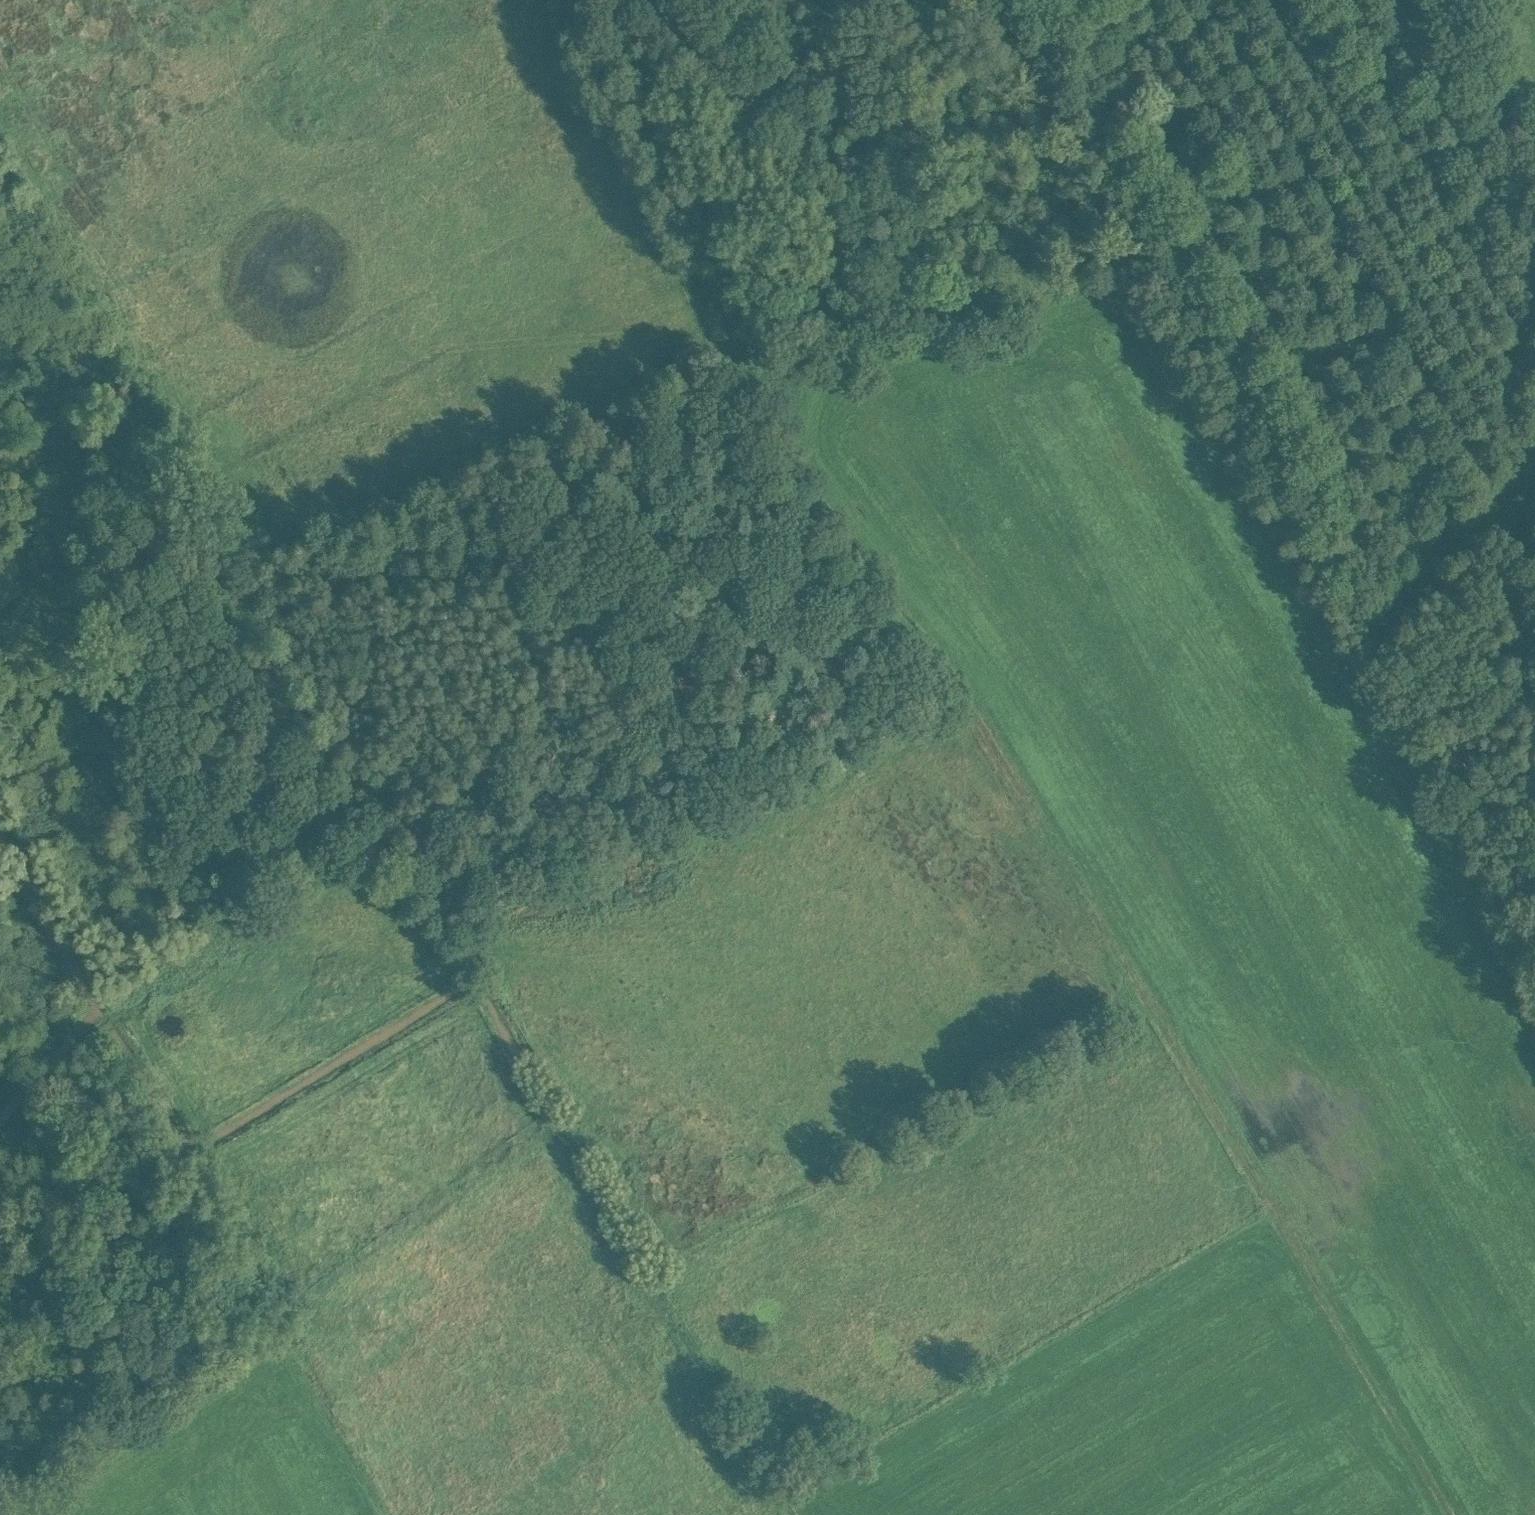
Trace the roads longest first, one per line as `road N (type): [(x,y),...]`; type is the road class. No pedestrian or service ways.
road 1 (unclassified): [(1534,192),(1426,0)]

